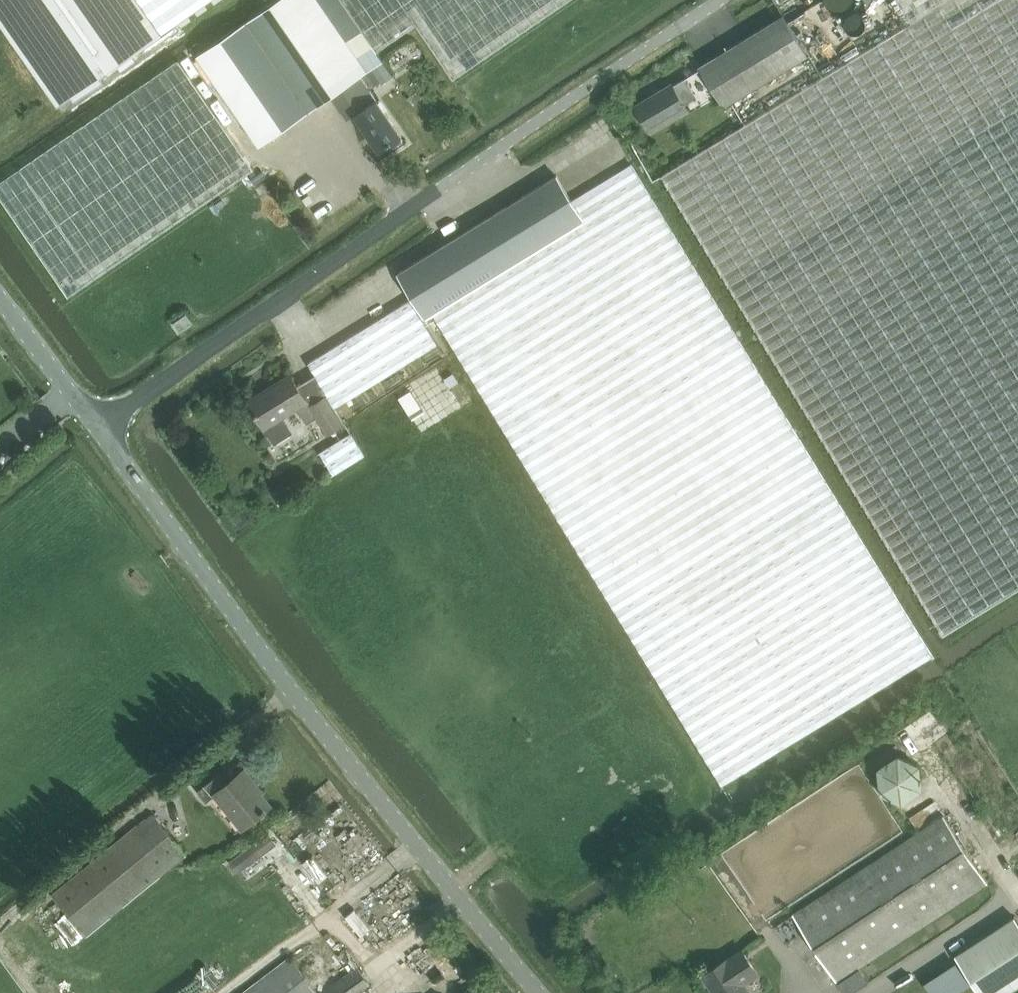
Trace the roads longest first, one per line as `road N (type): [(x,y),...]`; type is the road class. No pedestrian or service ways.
road 1 (unclassified): [(100,428),(724,0)]
road 2 (unclassified): [(537,992),(268,658),(100,428)]
road 3 (unclassified): [(100,428),(0,292)]

